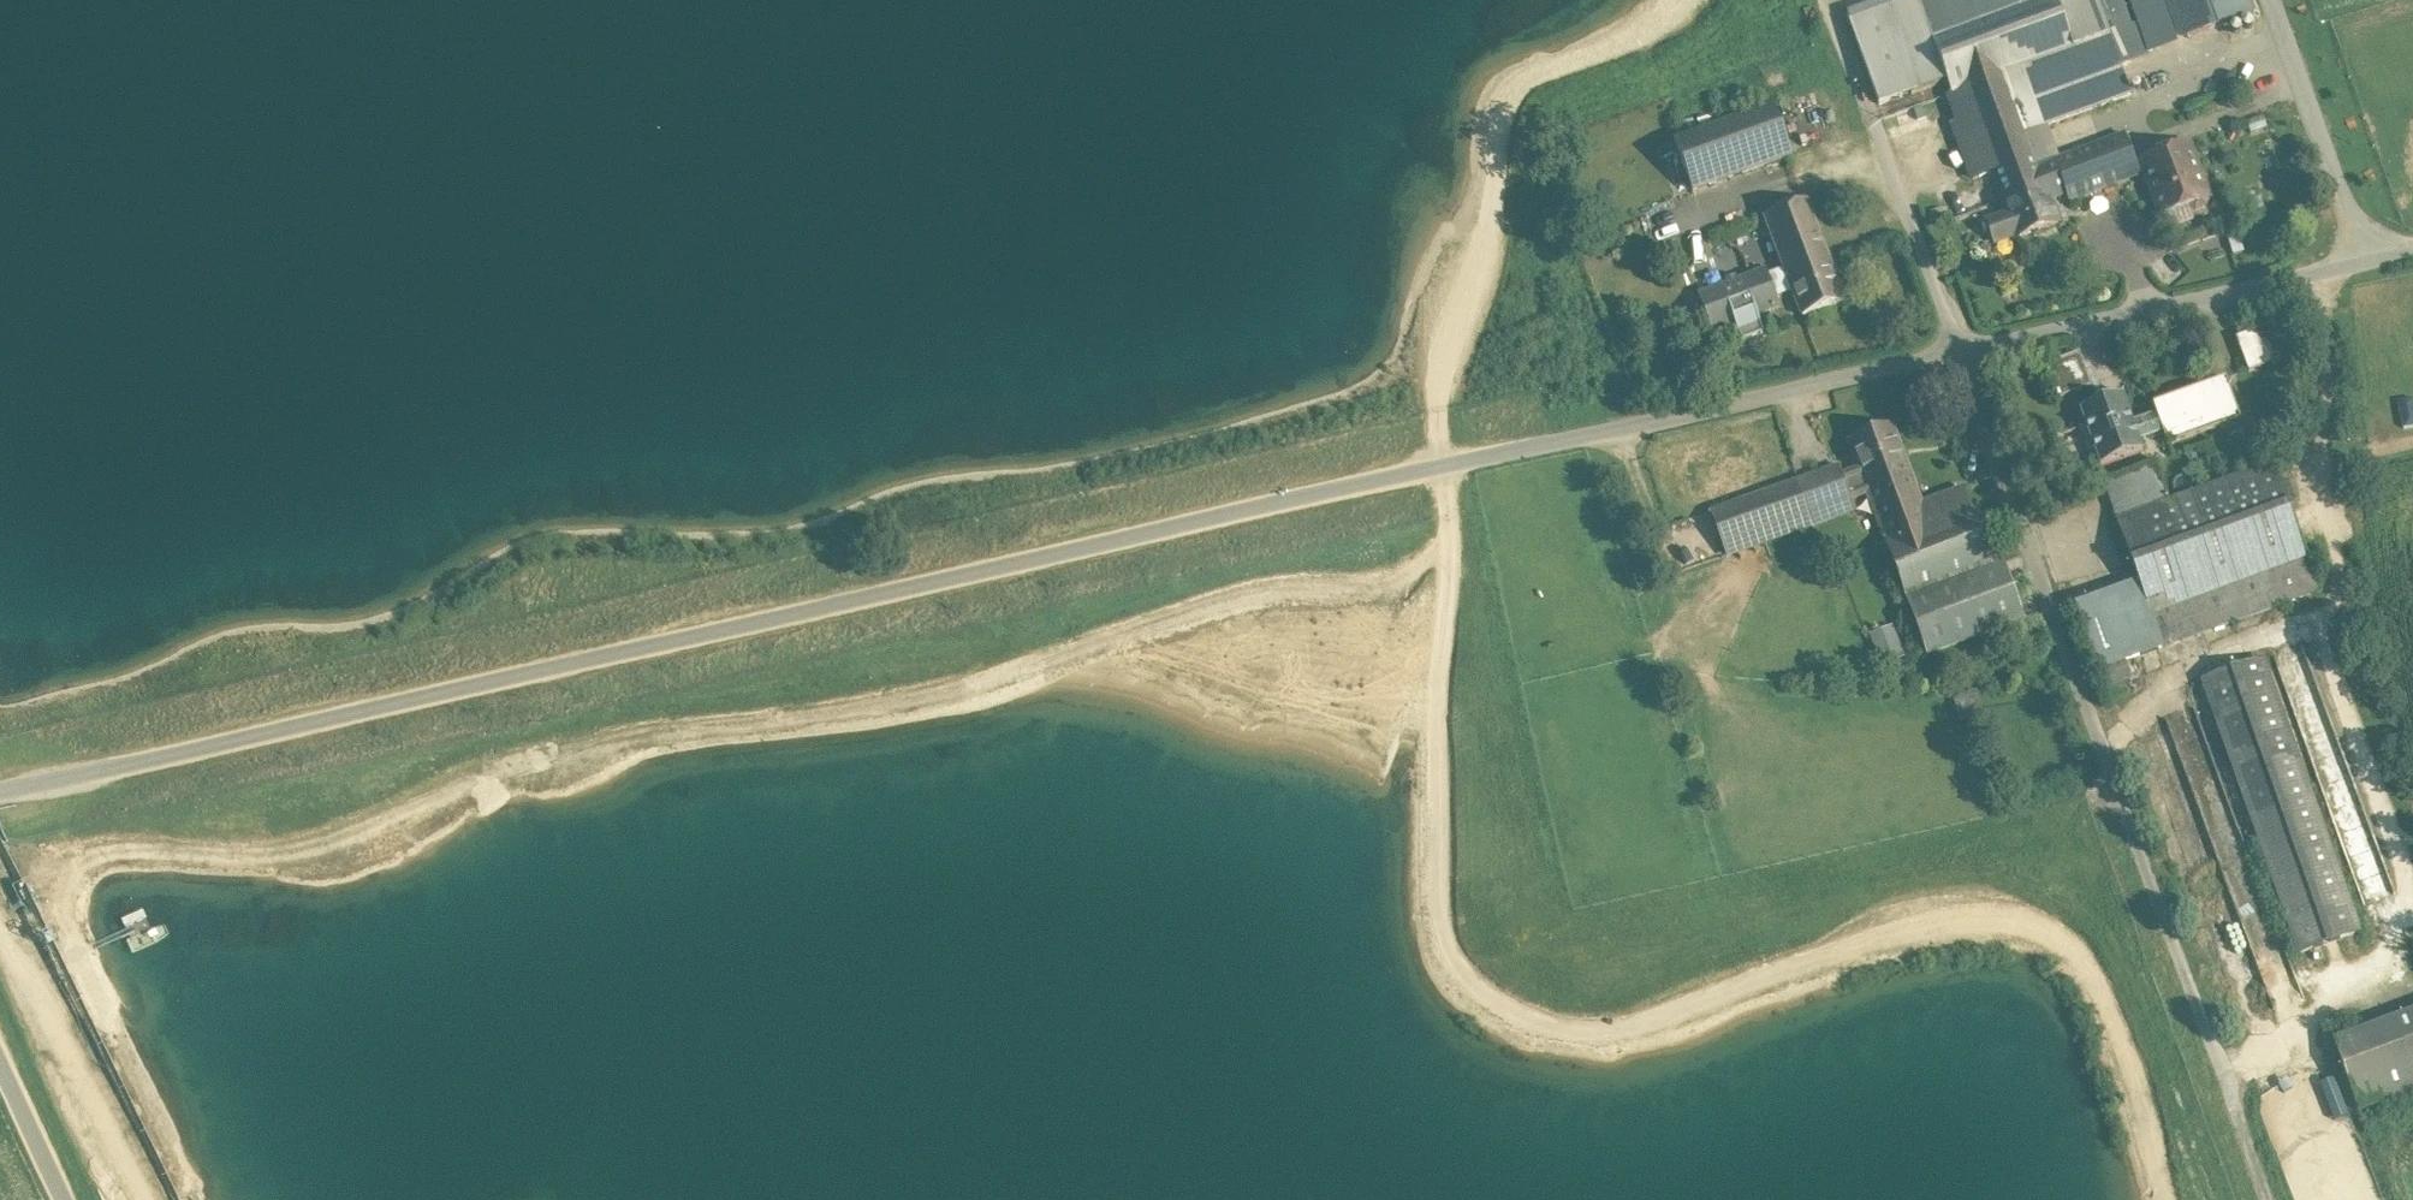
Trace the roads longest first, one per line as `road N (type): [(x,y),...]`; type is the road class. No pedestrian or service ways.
road 1 (unclassified): [(0,794),(2412,248)]
road 2 (track): [(1834,0),(2268,1199)]
road 3 (track): [(0,1052),(68,1199)]

